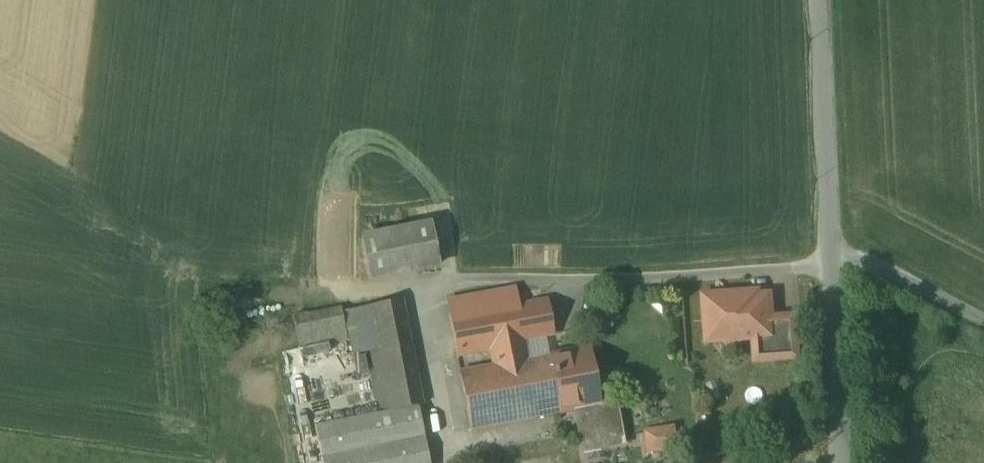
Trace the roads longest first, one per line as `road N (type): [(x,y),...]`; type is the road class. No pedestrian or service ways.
road 1 (residential): [(832,265),(820,0)]
road 2 (residential): [(840,462),(832,265)]
road 3 (residential): [(832,265),(871,266),(983,322)]

